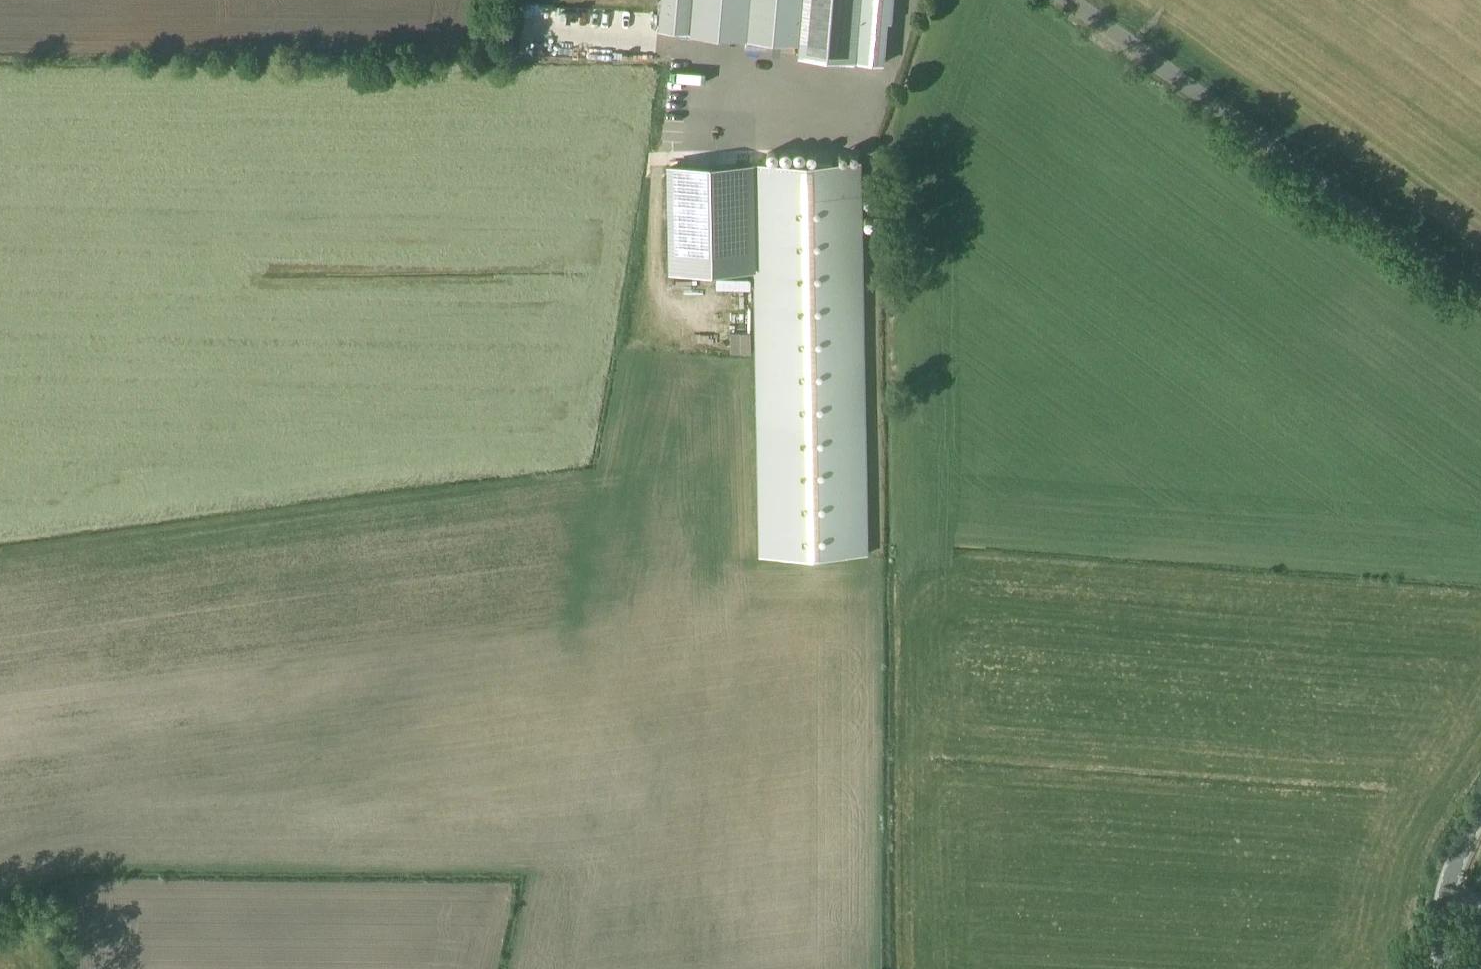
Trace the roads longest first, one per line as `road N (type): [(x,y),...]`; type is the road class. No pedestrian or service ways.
road 1 (unclassified): [(1480,306),(1054,0)]
road 2 (tertiary): [(1444,968),(1443,902),(1480,810)]

